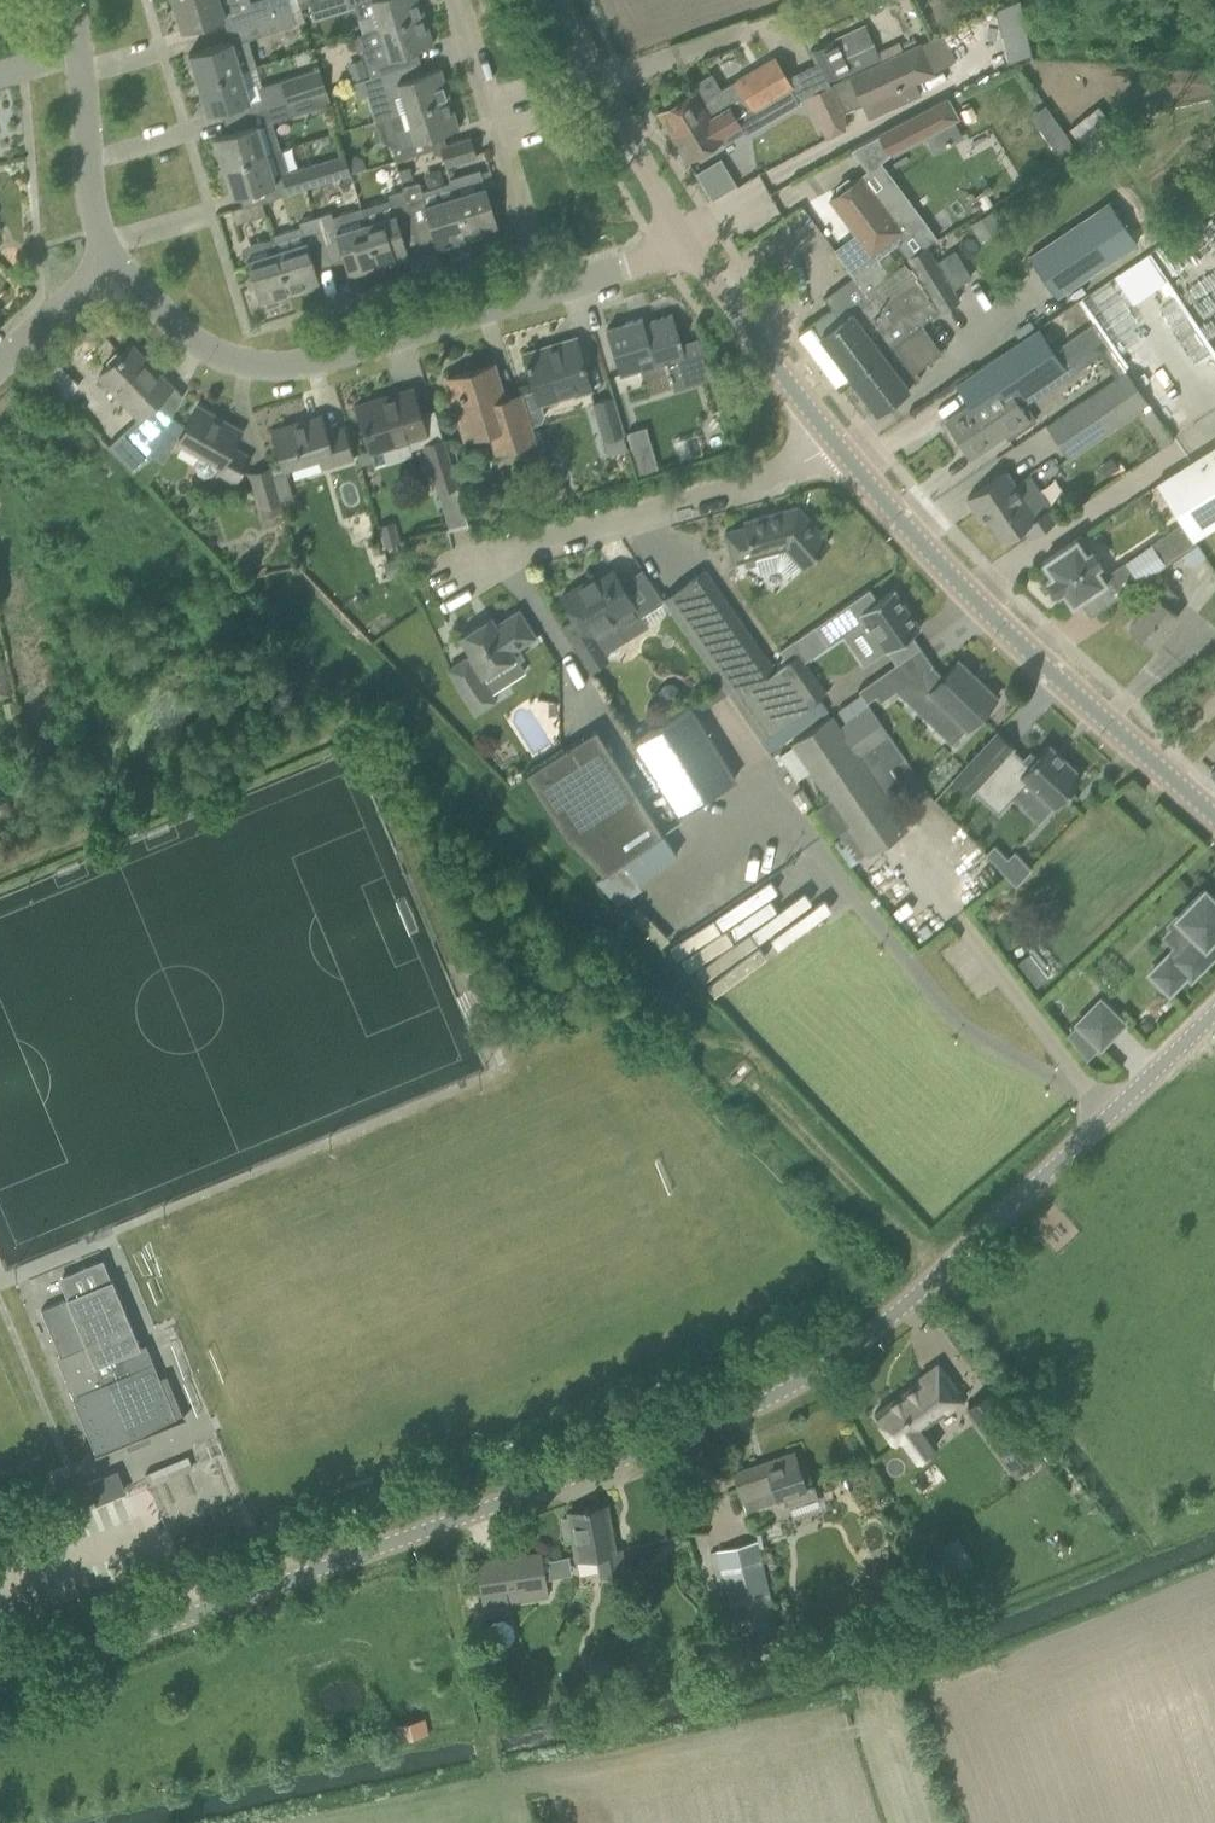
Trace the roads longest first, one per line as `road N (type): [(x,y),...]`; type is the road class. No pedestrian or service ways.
road 1 (unclassified): [(0,1680),(697,1430),(801,1382),(892,1317),(1214,1013)]
road 2 (residential): [(688,239),(634,273),(300,365),(247,364),(200,345),(120,268)]
road 3 (tertiary): [(1214,818),(999,628),(839,446)]
road 4 (unclassified): [(441,587),(797,474),(839,446)]
road 5 (tertiary): [(688,239),(563,0)]
road 6 (tertiary): [(839,446),(688,239)]
road 7 (residential): [(120,268),(98,231),(76,56)]
road 8 (residential): [(0,369),(120,268)]

